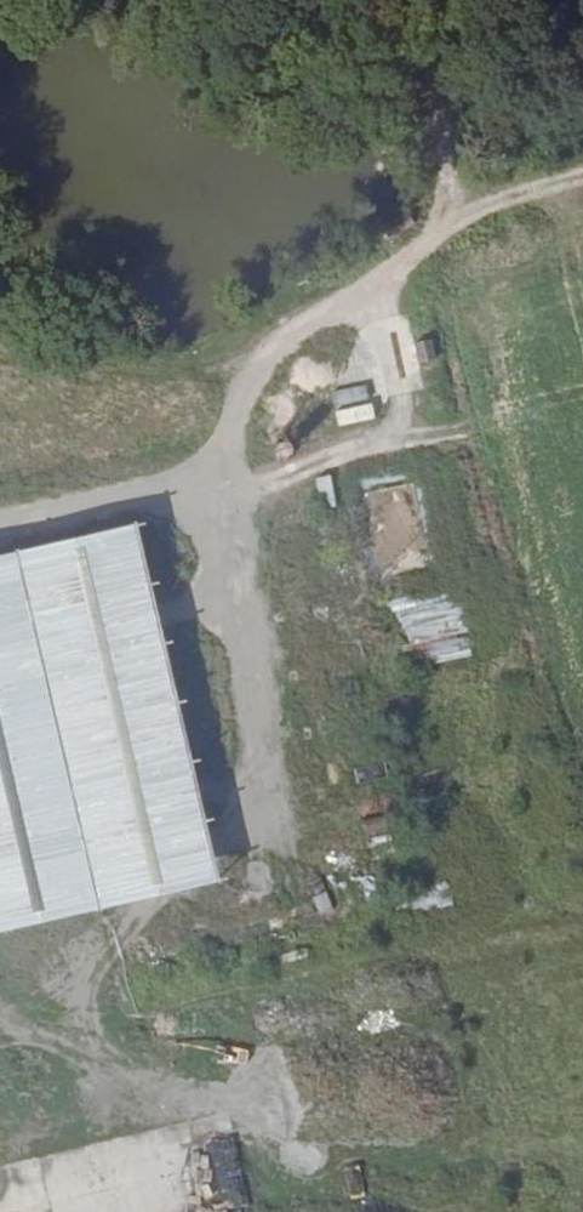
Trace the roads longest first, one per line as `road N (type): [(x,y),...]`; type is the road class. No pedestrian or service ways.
road 1 (track): [(0,356),(130,370),(201,368),(268,343),(453,226)]
road 2 (track): [(429,0),(453,226)]
road 3 (track): [(453,226),(485,206),(582,168)]

